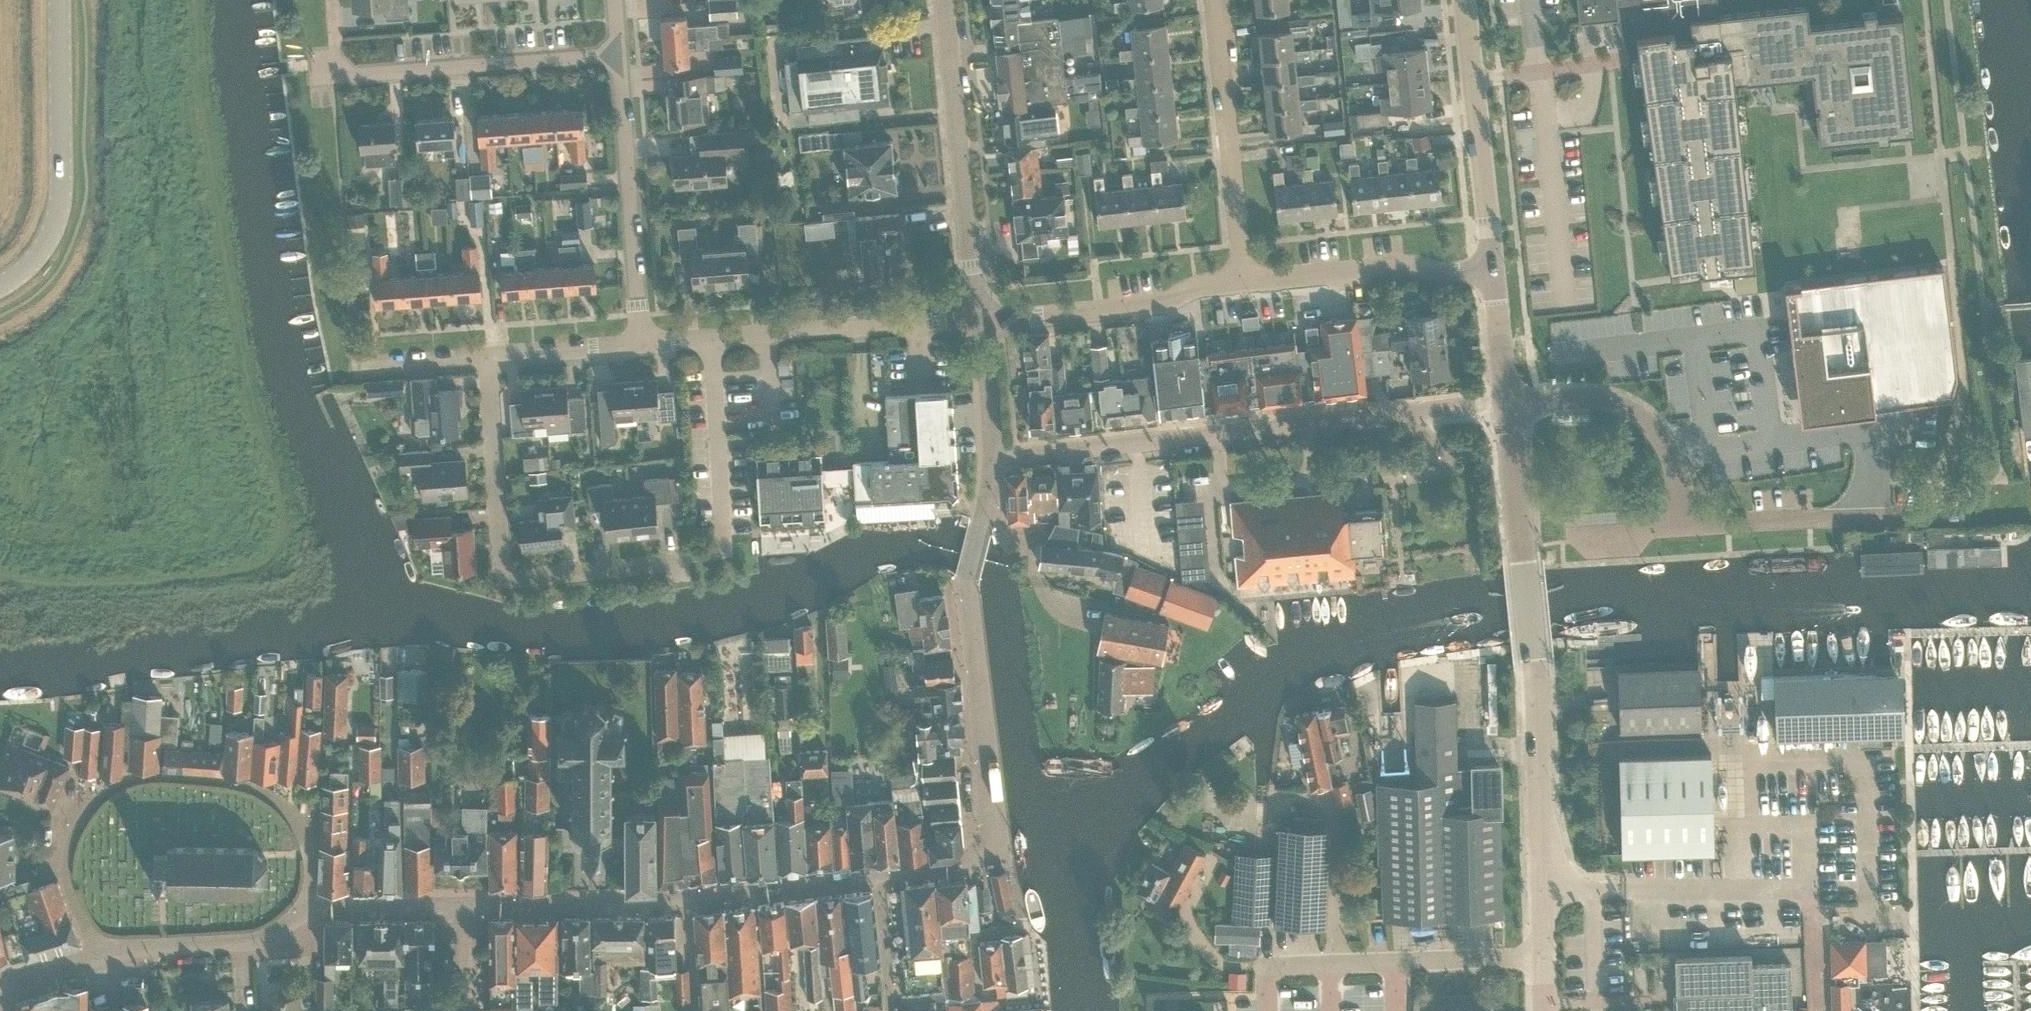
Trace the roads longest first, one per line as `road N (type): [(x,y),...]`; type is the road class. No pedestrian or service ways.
road 1 (residential): [(491,360),(503,578),(537,576),(726,554),(711,338)]
road 2 (unclassified): [(1545,957),(1533,658),(1505,410)]
road 3 (residential): [(1505,410),(992,455)]
road 4 (residential): [(309,907),(309,848),(282,806),(252,789),(114,788),(90,798),(65,845),(65,888),(100,955)]
road 5 (residential): [(879,879),(968,868),(993,836),(968,583),(981,524)]
road 6 (residential): [(463,907),(647,905),(879,879)]
road 7 (residential): [(328,0),(332,65),(353,78),(617,59)]
road 8 (unclassified): [(974,319),(943,0)]
road 9 (tertiary): [(0,287),(35,264),(59,228),(62,0)]
road 10 (residential): [(1237,286),(1209,0)]
road 11 (residential): [(640,345),(617,59)]
road 12 (residential): [(1681,530),(1964,517)]
road 13 (residential): [(1266,967),(1545,957)]
road 14 (unclassified): [(1492,275),(1463,0)]
road 15 (unclassified): [(974,319),(1170,306),(1195,290),(1237,286)]
road 16 (residential): [(711,338),(974,319)]
road 17 (unclassified): [(1237,286),(1412,265),(1492,275)]
road 18 (unclassified): [(100,955),(277,940),(295,932),(309,907)]
road 19 (residential): [(1677,470),(1650,425),(1623,410),(1505,410)]
road 20 (unclassified): [(309,907),(463,907)]
road 21 (residential): [(491,360),(640,345)]
road 22 (unclassified): [(992,455),(974,319)]
road 23 (unclassified): [(1505,410),(1492,275)]
road 24 (residential): [(358,367),(491,360)]
road 25 (residential): [(888,1010),(879,879)]

